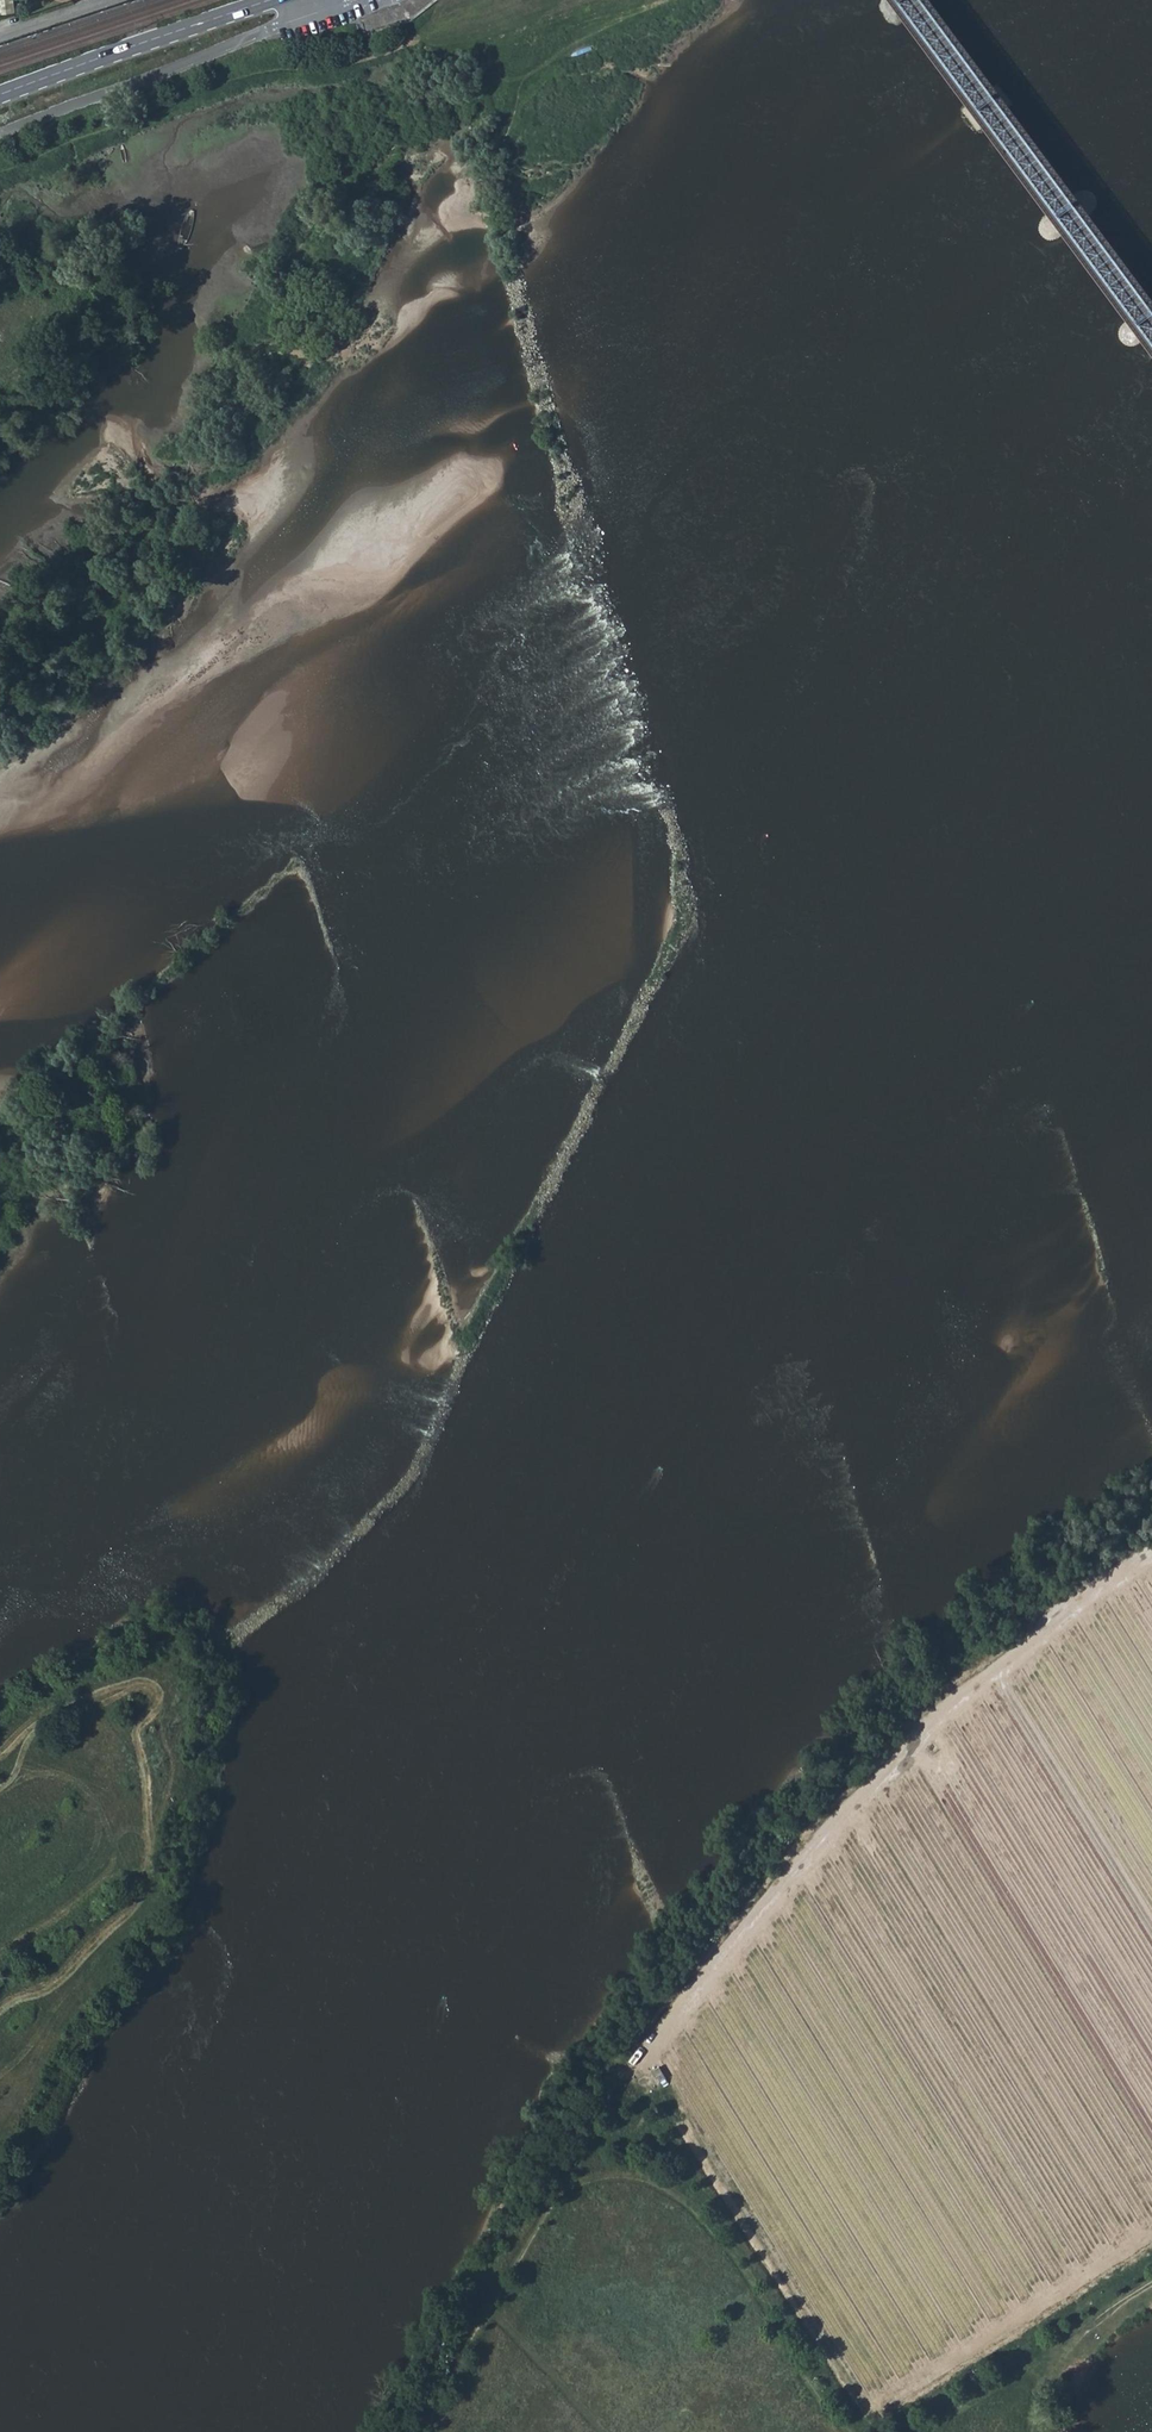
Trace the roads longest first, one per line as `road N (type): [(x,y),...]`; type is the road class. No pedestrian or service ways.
road 1 (track): [(1151,1544),(946,1703),(792,1857),(621,2078),(427,2431)]
road 2 (tertiary): [(1151,328),(908,0)]
road 3 (tertiary): [(270,0),(0,93)]

